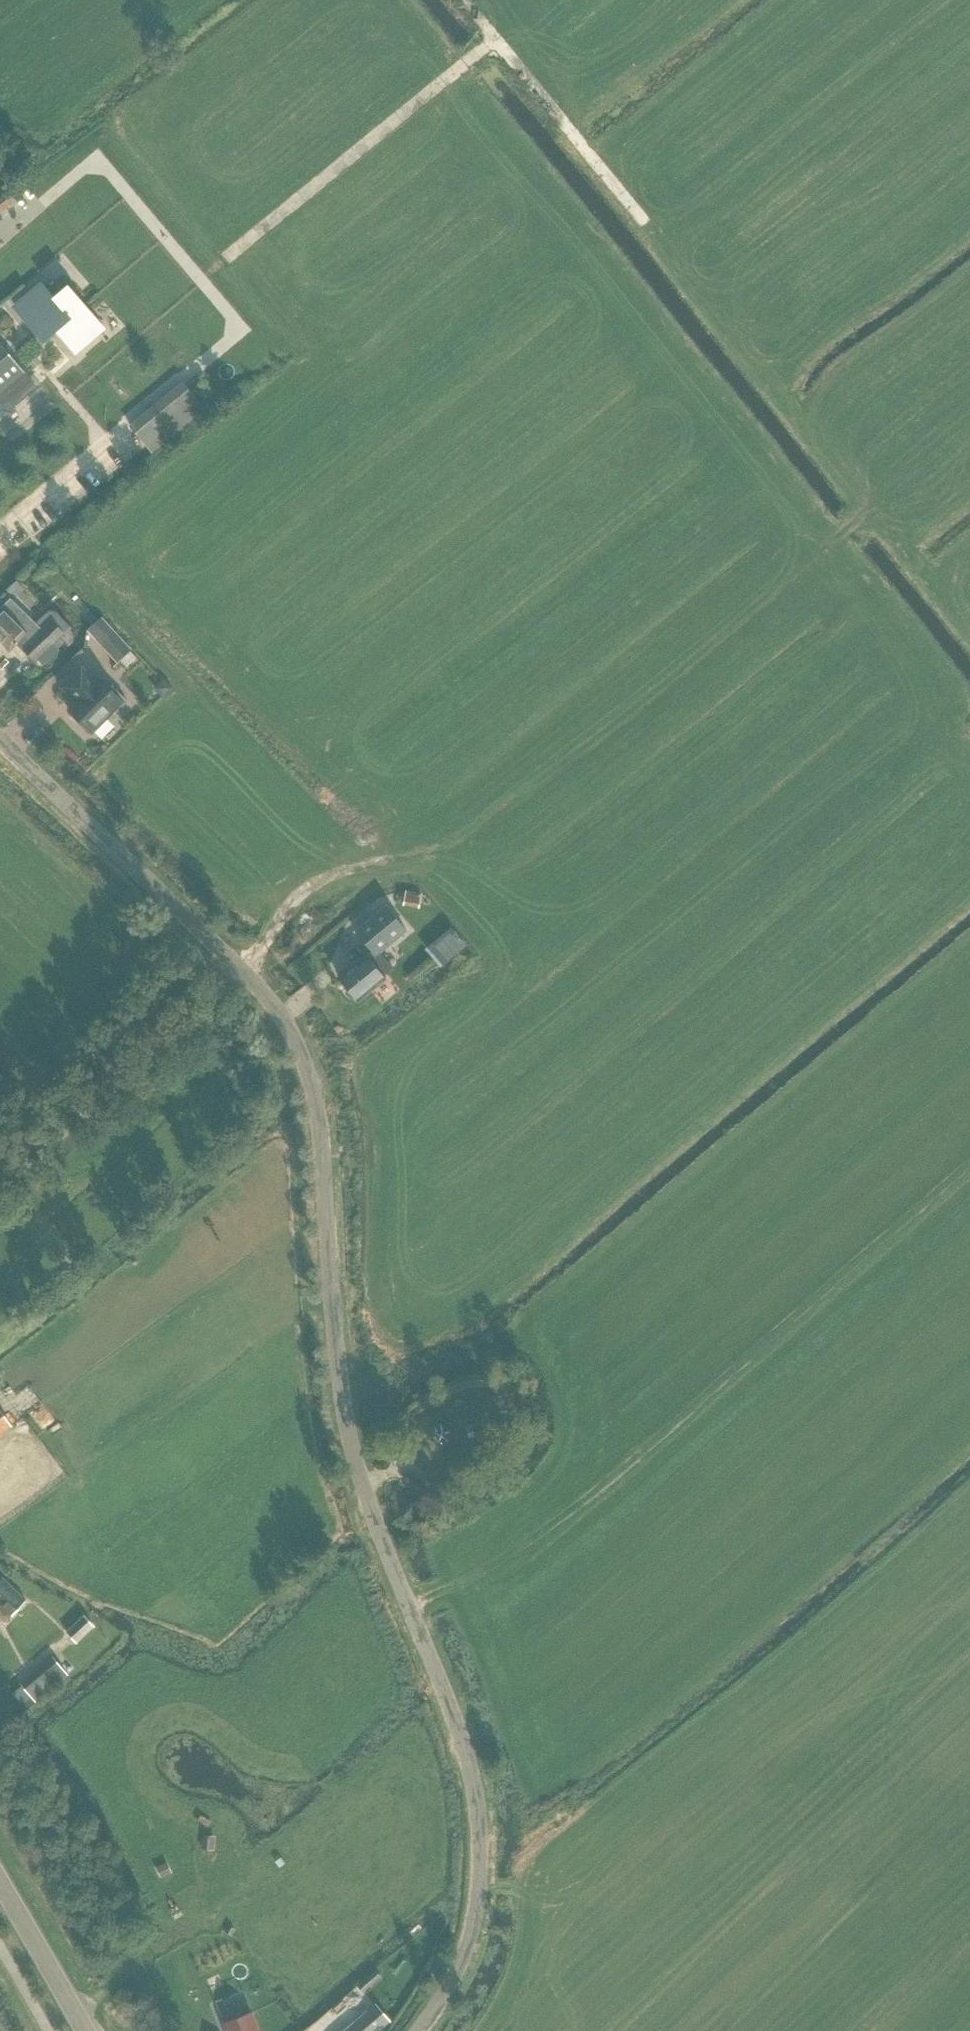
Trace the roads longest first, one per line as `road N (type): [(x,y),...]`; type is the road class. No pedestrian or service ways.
road 1 (unclassified): [(419,2030),(467,1945),(481,1836),(456,1723),(357,1461),(335,1347),(316,1108),(302,1059),(273,1002),(246,973),(0,742)]
road 2 (secondary): [(85,2030),(0,1884)]

